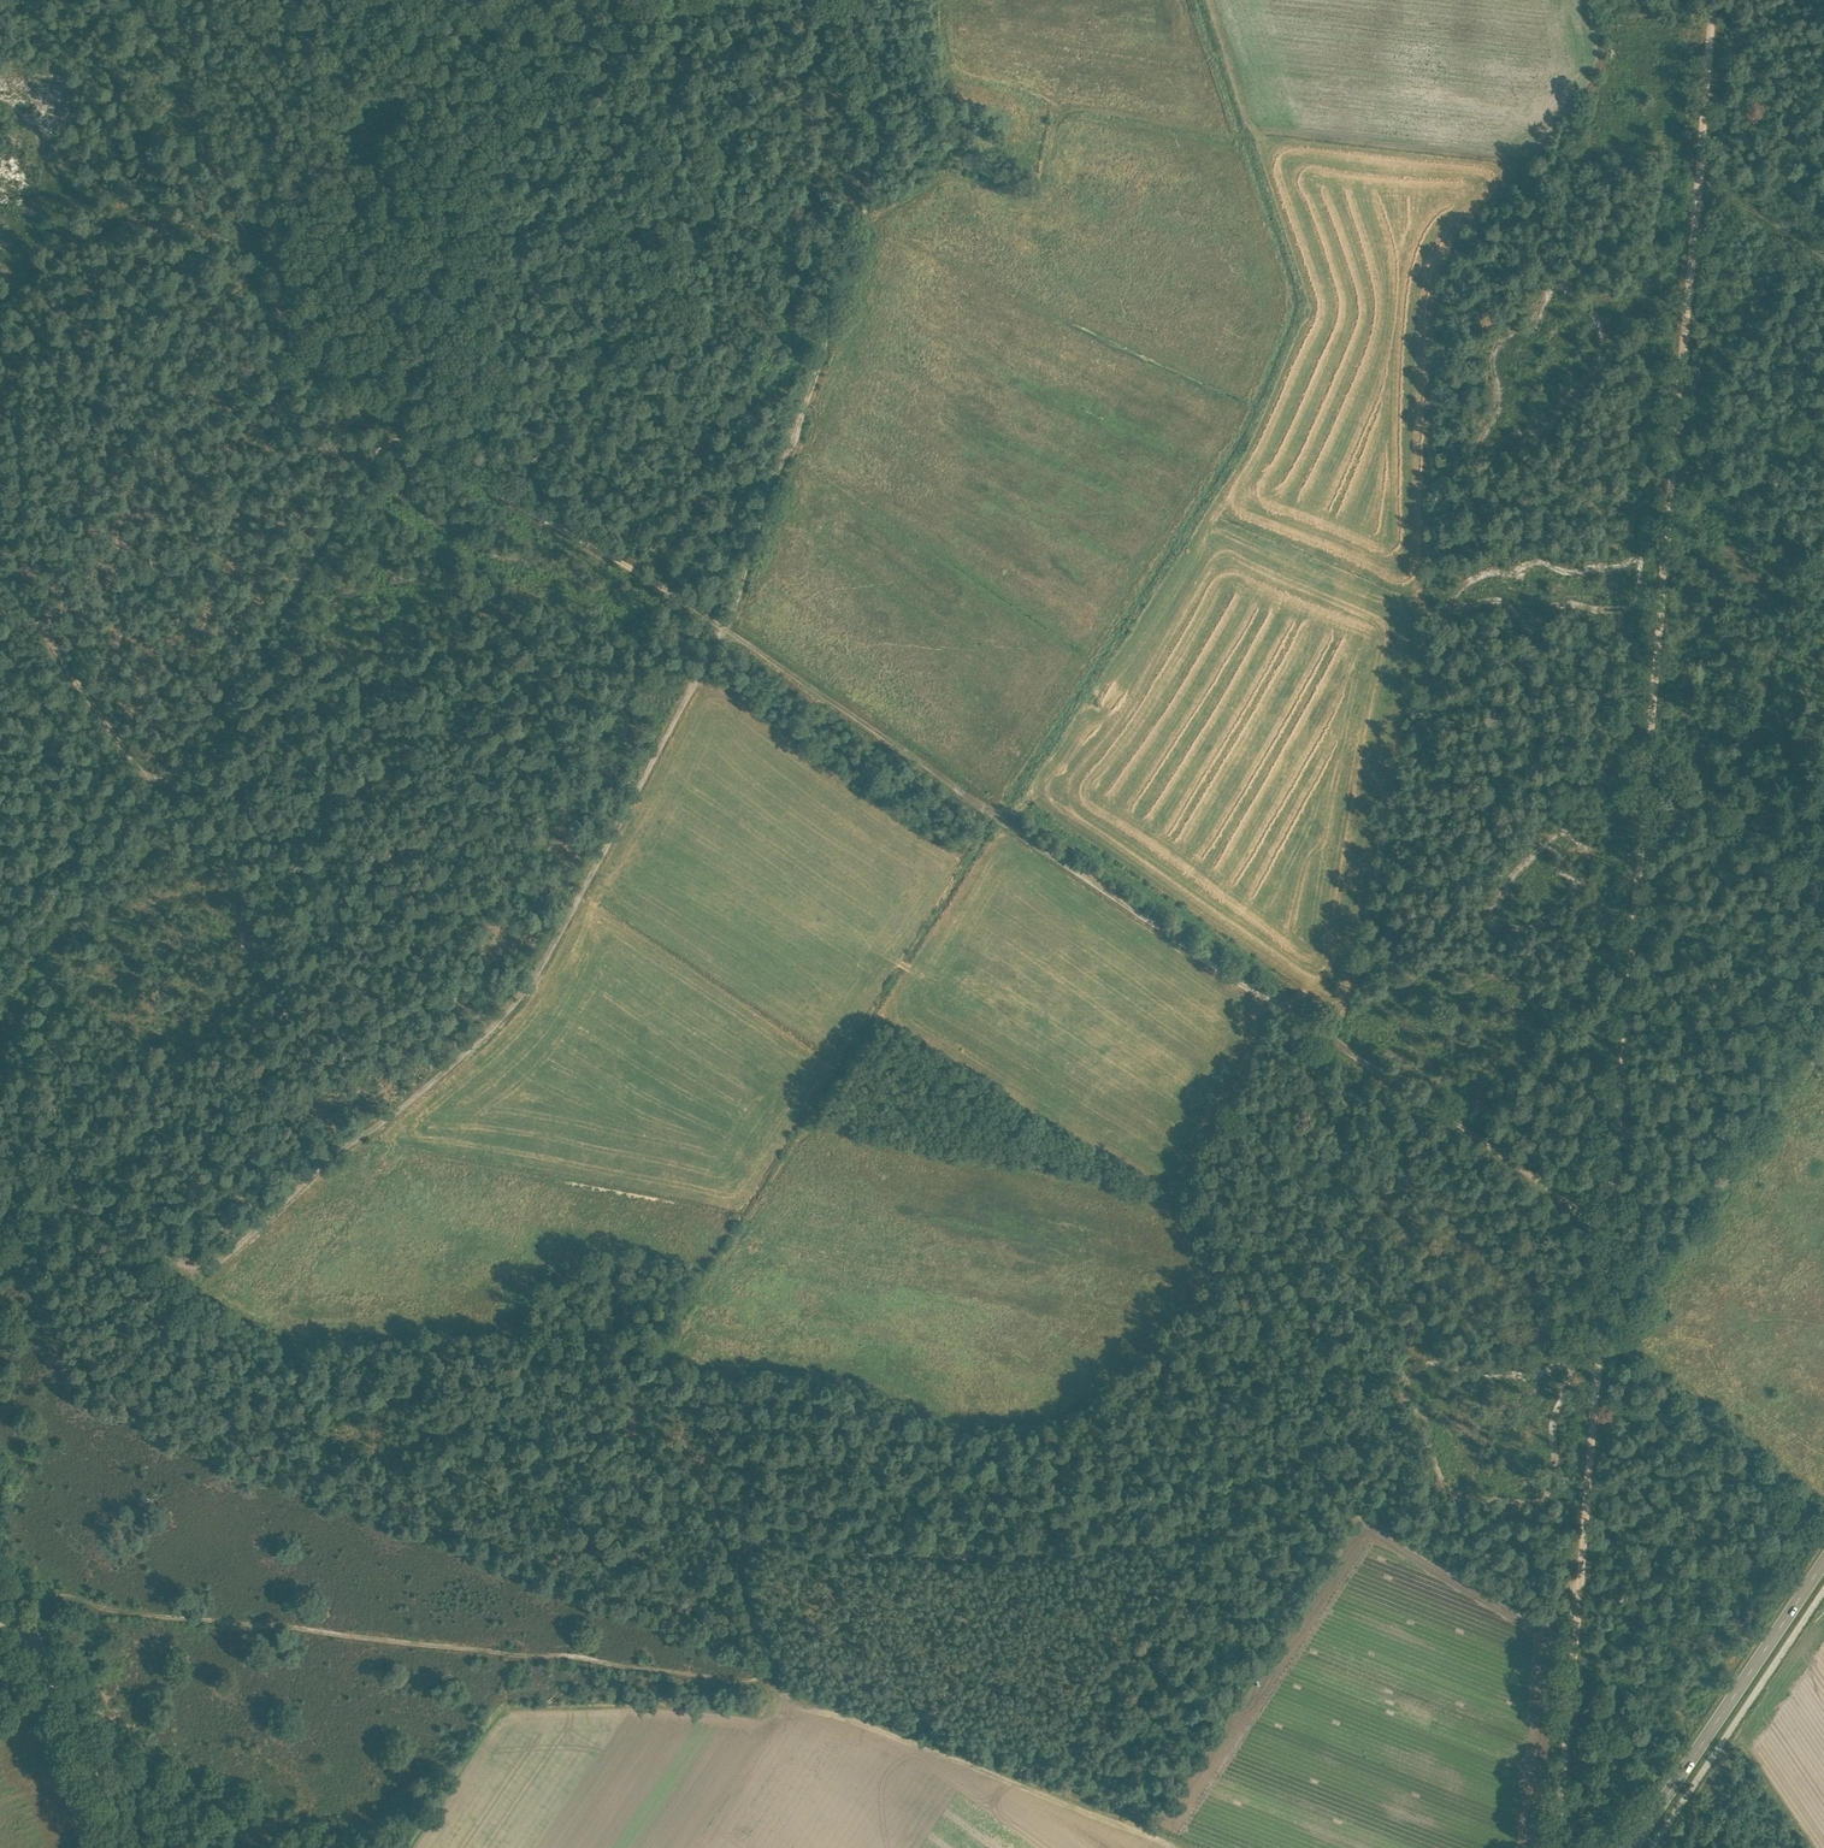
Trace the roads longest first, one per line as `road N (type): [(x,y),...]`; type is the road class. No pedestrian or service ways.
road 1 (track): [(1577,1645),(1362,1514),(1082,1558),(861,1558),(742,1541),(744,1601),(772,1670),(754,1683),(572,1653),(26,1603)]
road 2 (track): [(1715,0),(1613,1223)]
road 3 (track): [(729,628),(503,1014),(231,1253),(210,1266),(168,1258),(71,1205),(0,1154)]
road 4 (track): [(729,628),(1286,1011),(1613,1223)]
road 5 (track): [(0,557),(163,792),(388,421)]
road 6 (track): [(729,628),(867,223),(876,154),(850,0)]
road 7 (track): [(1613,1223),(1561,1847)]
road 8 (track): [(388,421),(317,364),(142,0)]
road 9 (track): [(1439,607),(1823,873)]
road 10 (track): [(388,421),(729,628)]
road 11 (secondary): [(1634,1847),(1823,1570)]
road 12 (unclassified): [(127,1847),(0,1545)]
road 13 (track): [(0,293),(211,147)]
road 14 (track): [(1676,462),(1823,556)]
road 15 (track): [(1700,178),(1823,253)]

